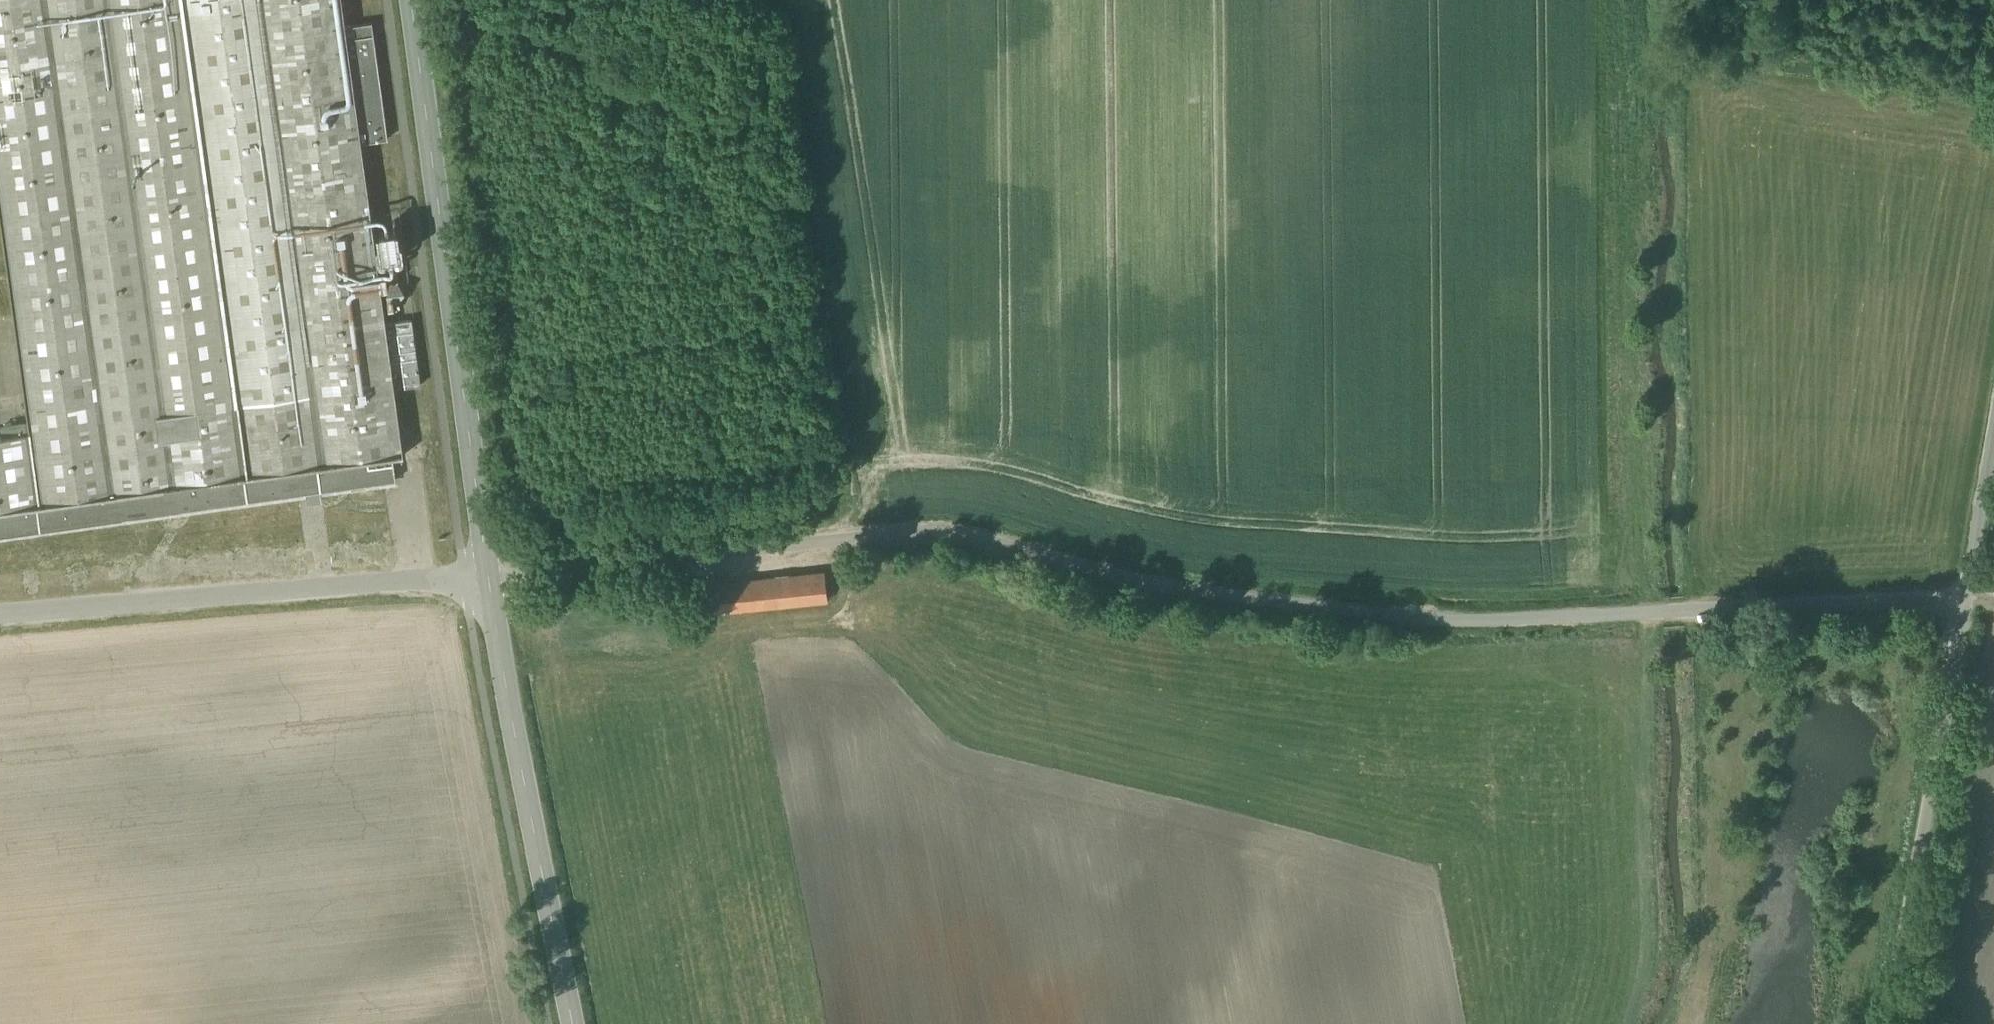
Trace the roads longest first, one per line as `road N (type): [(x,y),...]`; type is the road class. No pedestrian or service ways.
road 1 (unclassified): [(1966,601),(1482,619),(1153,586),(947,535),(490,584)]
road 2 (tertiary): [(412,0),(490,584)]
road 3 (unclassified): [(490,584),(0,618)]
road 4 (tertiary): [(490,584),(577,1023)]
road 5 (unclassified): [(1887,1023),(1966,601)]
road 6 (unclassified): [(1966,601),(1993,443)]

